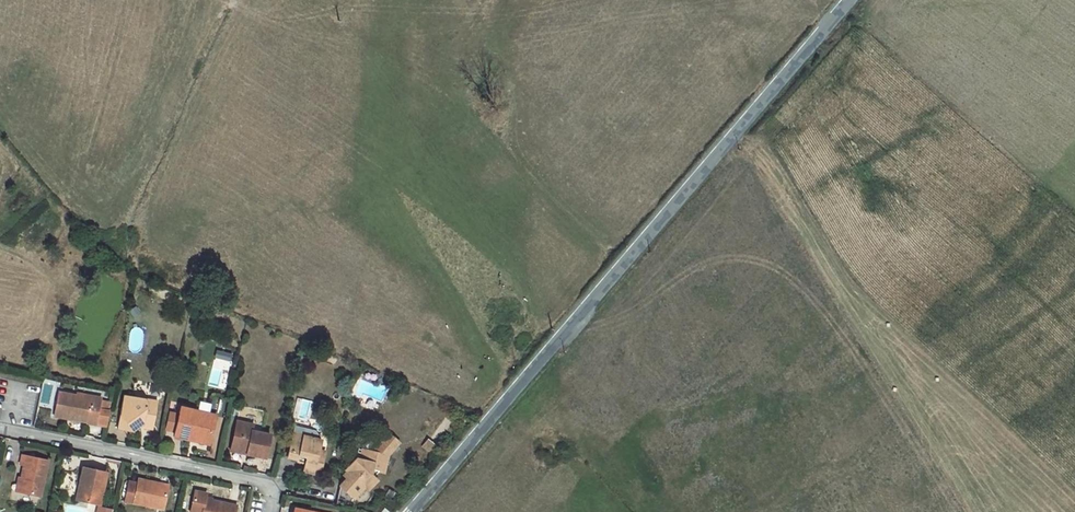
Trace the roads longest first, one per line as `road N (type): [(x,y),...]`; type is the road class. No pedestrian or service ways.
road 1 (unclassified): [(410,511),(847,0)]
road 2 (residential): [(0,431),(269,484),(272,511)]

